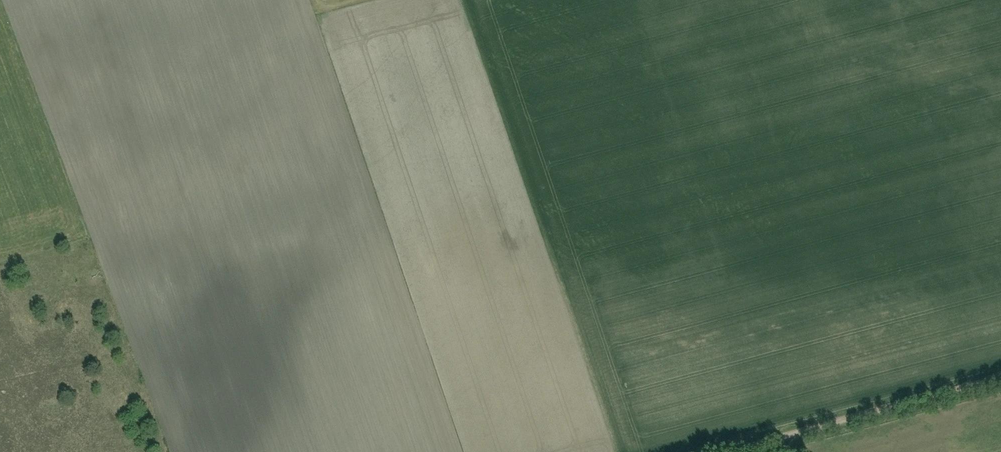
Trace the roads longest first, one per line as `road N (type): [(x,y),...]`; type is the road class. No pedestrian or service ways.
road 1 (track): [(730,451),(1000,381)]

